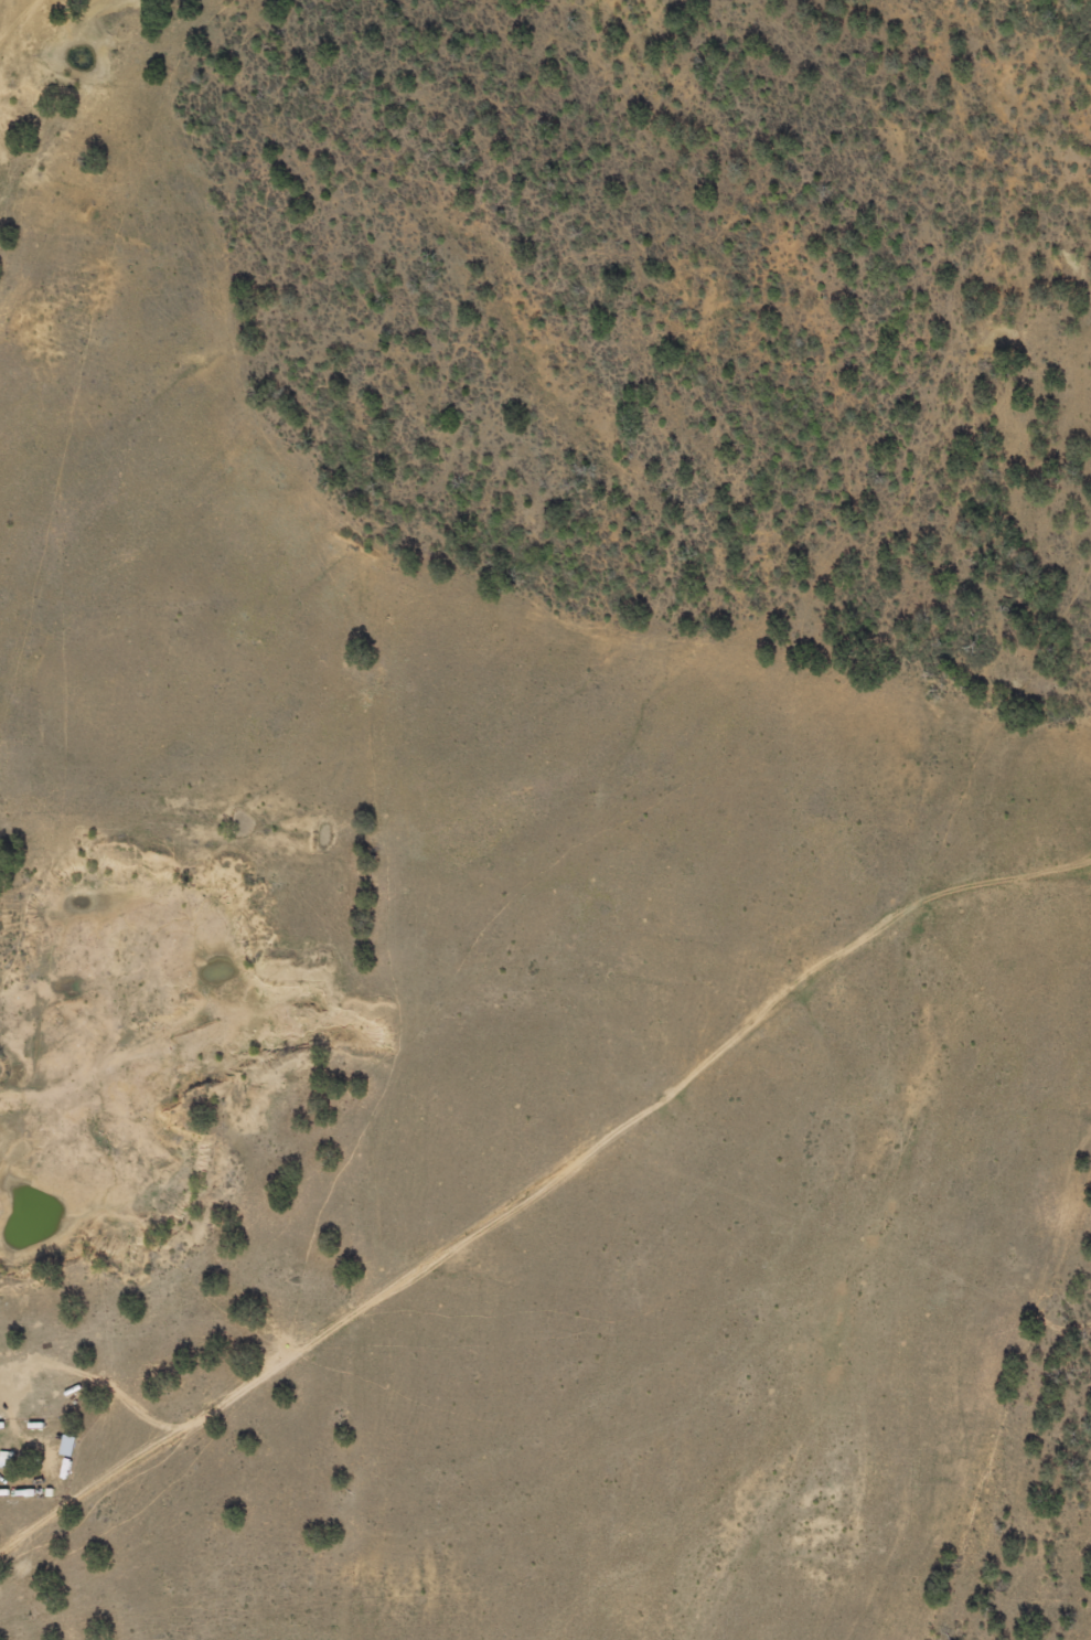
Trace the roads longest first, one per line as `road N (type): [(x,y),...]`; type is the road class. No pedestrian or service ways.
road 1 (residential): [(1090,880),(993,894),(911,927),(752,1058),(49,1547),(0,1602)]

